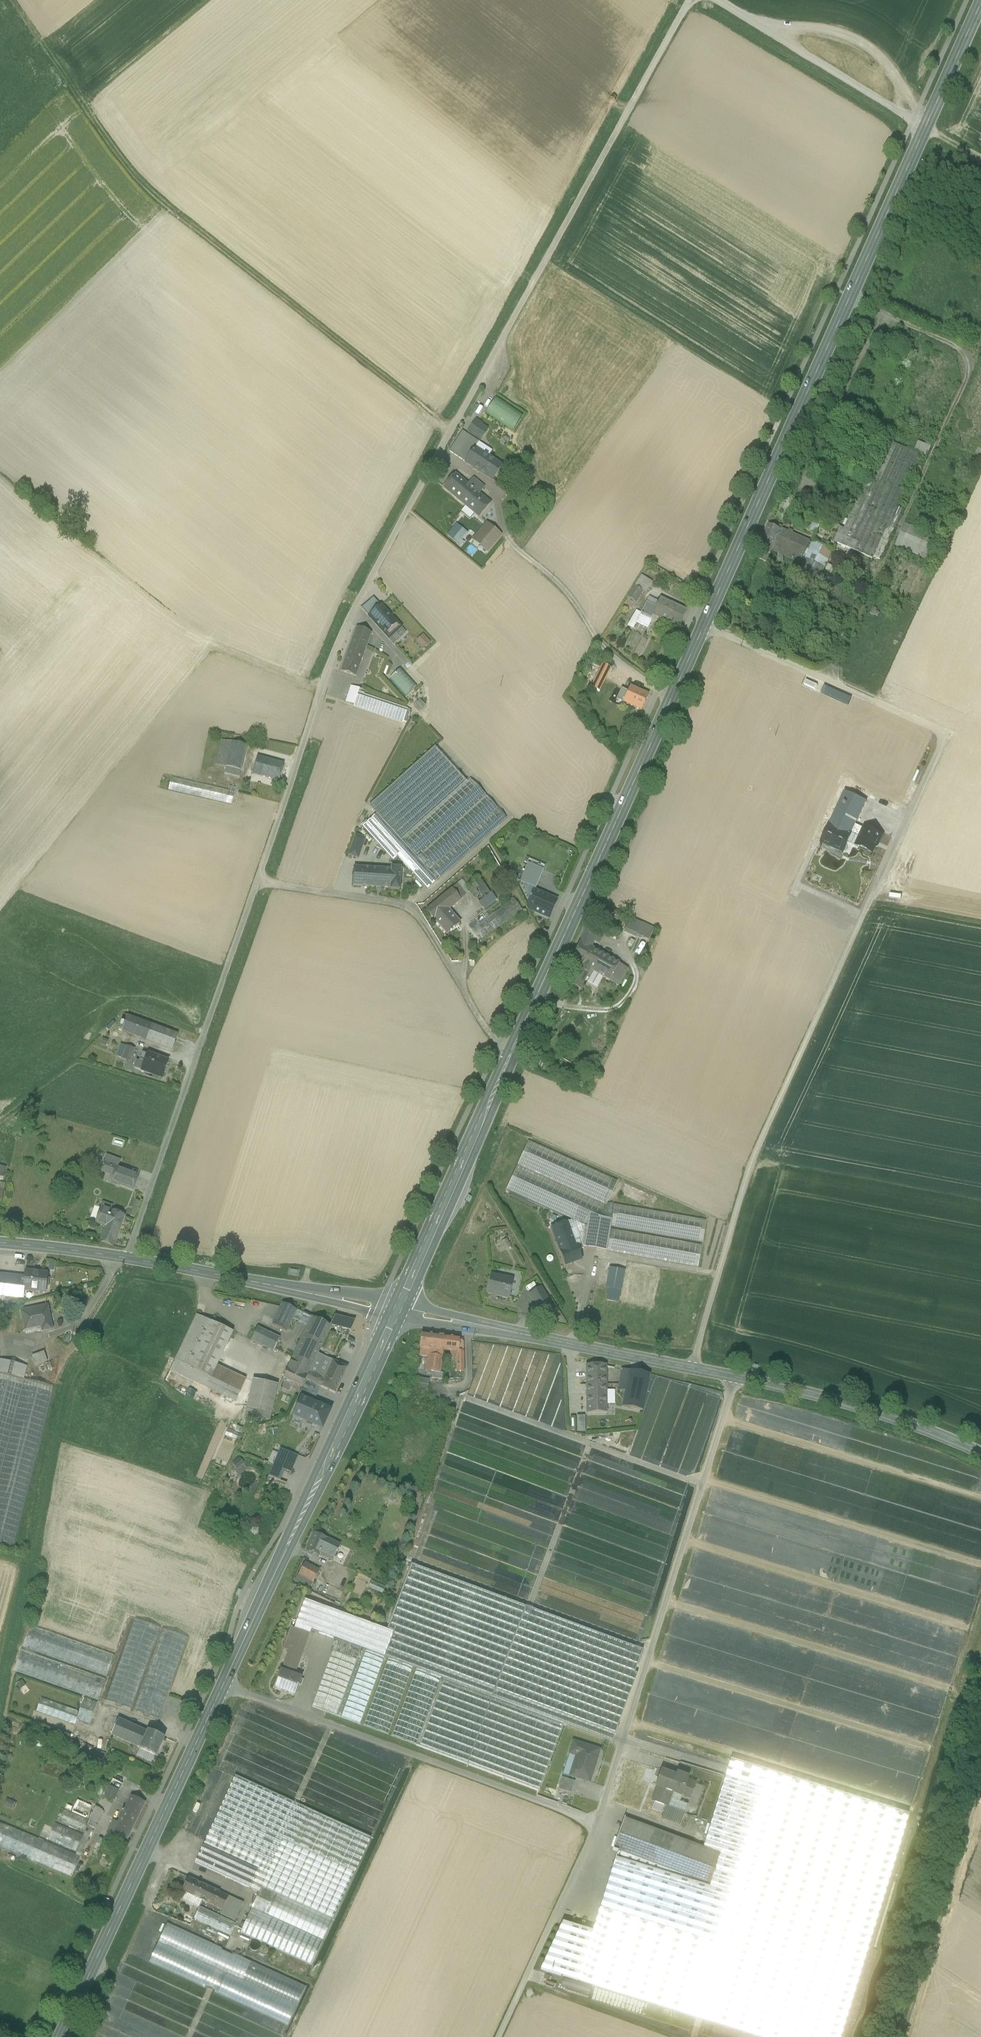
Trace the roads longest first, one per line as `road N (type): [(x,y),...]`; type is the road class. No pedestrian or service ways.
road 1 (primary): [(397,1311),(980,0)]
road 2 (unclassified): [(689,0),(343,640),(125,1259)]
road 3 (track): [(703,624),(956,735),(749,1168),(690,1368)]
road 4 (primary): [(64,2036),(397,1311)]
road 5 (track): [(735,1377),(598,1822),(503,2036)]
road 6 (track): [(454,428),(149,188),(17,0)]
road 7 (tertiary): [(980,1454),(876,1412),(753,1381),(397,1311)]
road 8 (track): [(598,1822),(226,1685)]
road 9 (track): [(672,696),(627,667),(597,638),(571,592),(518,548),(495,485),(442,450)]
road 10 (track): [(262,885),(414,911),(508,1065)]
road 11 (track): [(974,378),(832,681)]
road 12 (tertiary): [(397,1311),(125,1259)]
road 13 (track): [(716,0),(923,129)]
road 14 (track): [(903,115),(899,77),(860,44),(757,25)]
road 15 (track): [(627,949),(640,979),(618,1012),(537,999)]
road 16 (tertiary): [(125,1259),(0,1243)]

